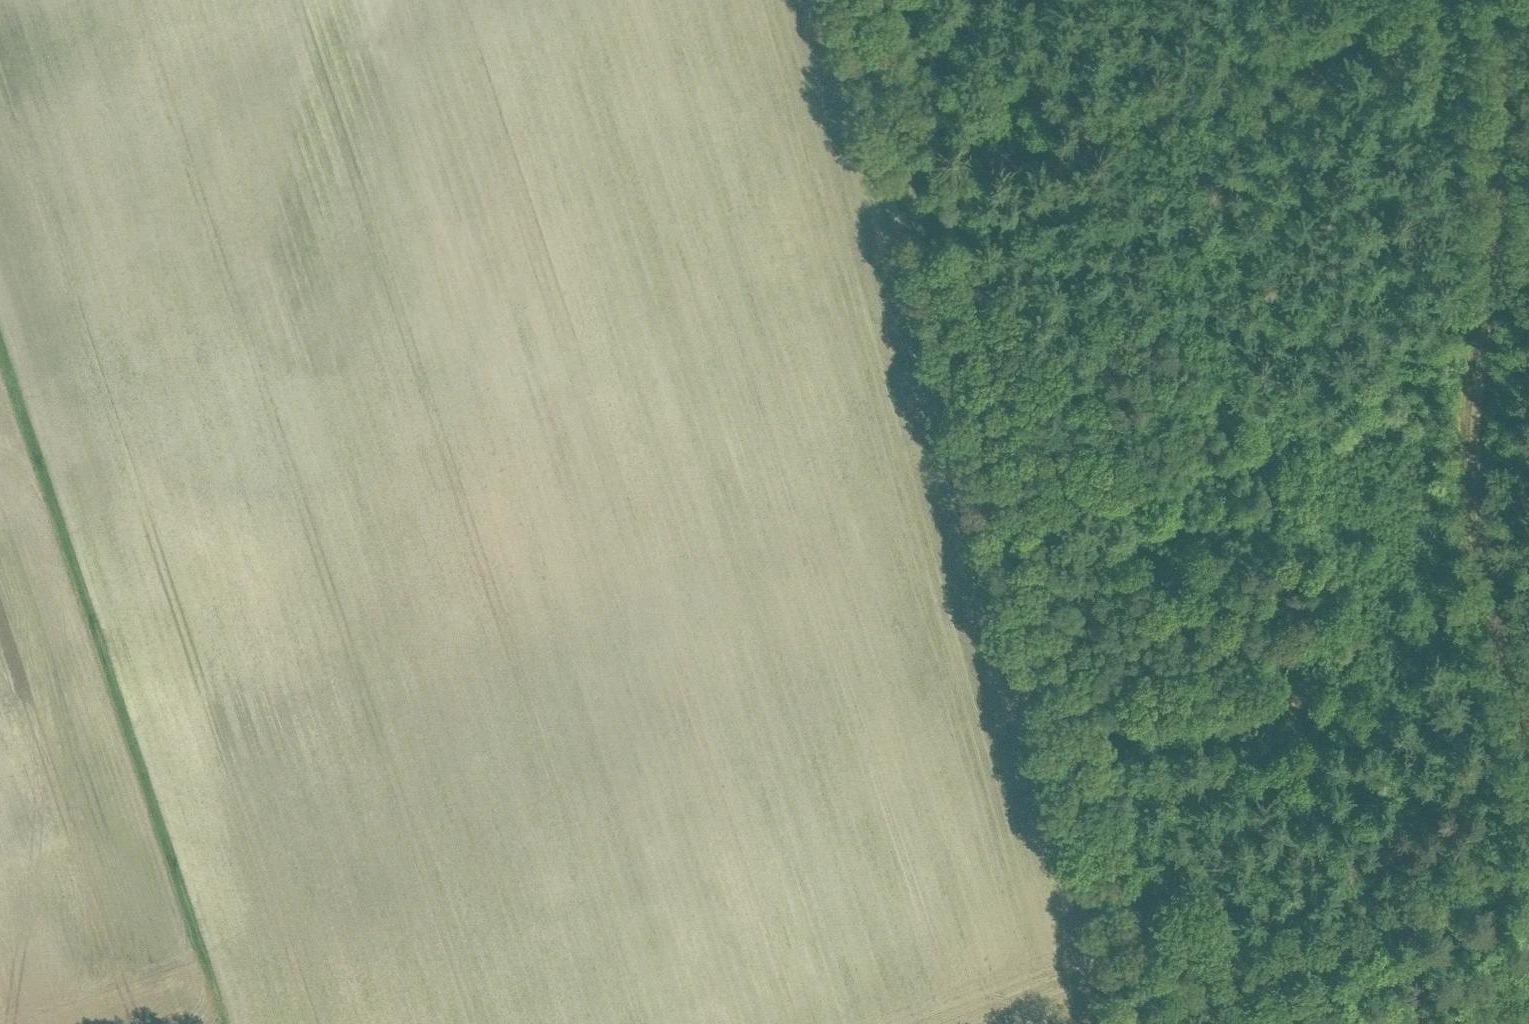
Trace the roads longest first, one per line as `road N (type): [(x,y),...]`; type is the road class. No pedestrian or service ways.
road 1 (track): [(1487,0),(1487,116),(1448,359),(1441,474),(1454,572),(1528,749)]
road 2 (track): [(1147,1023),(1528,881)]

